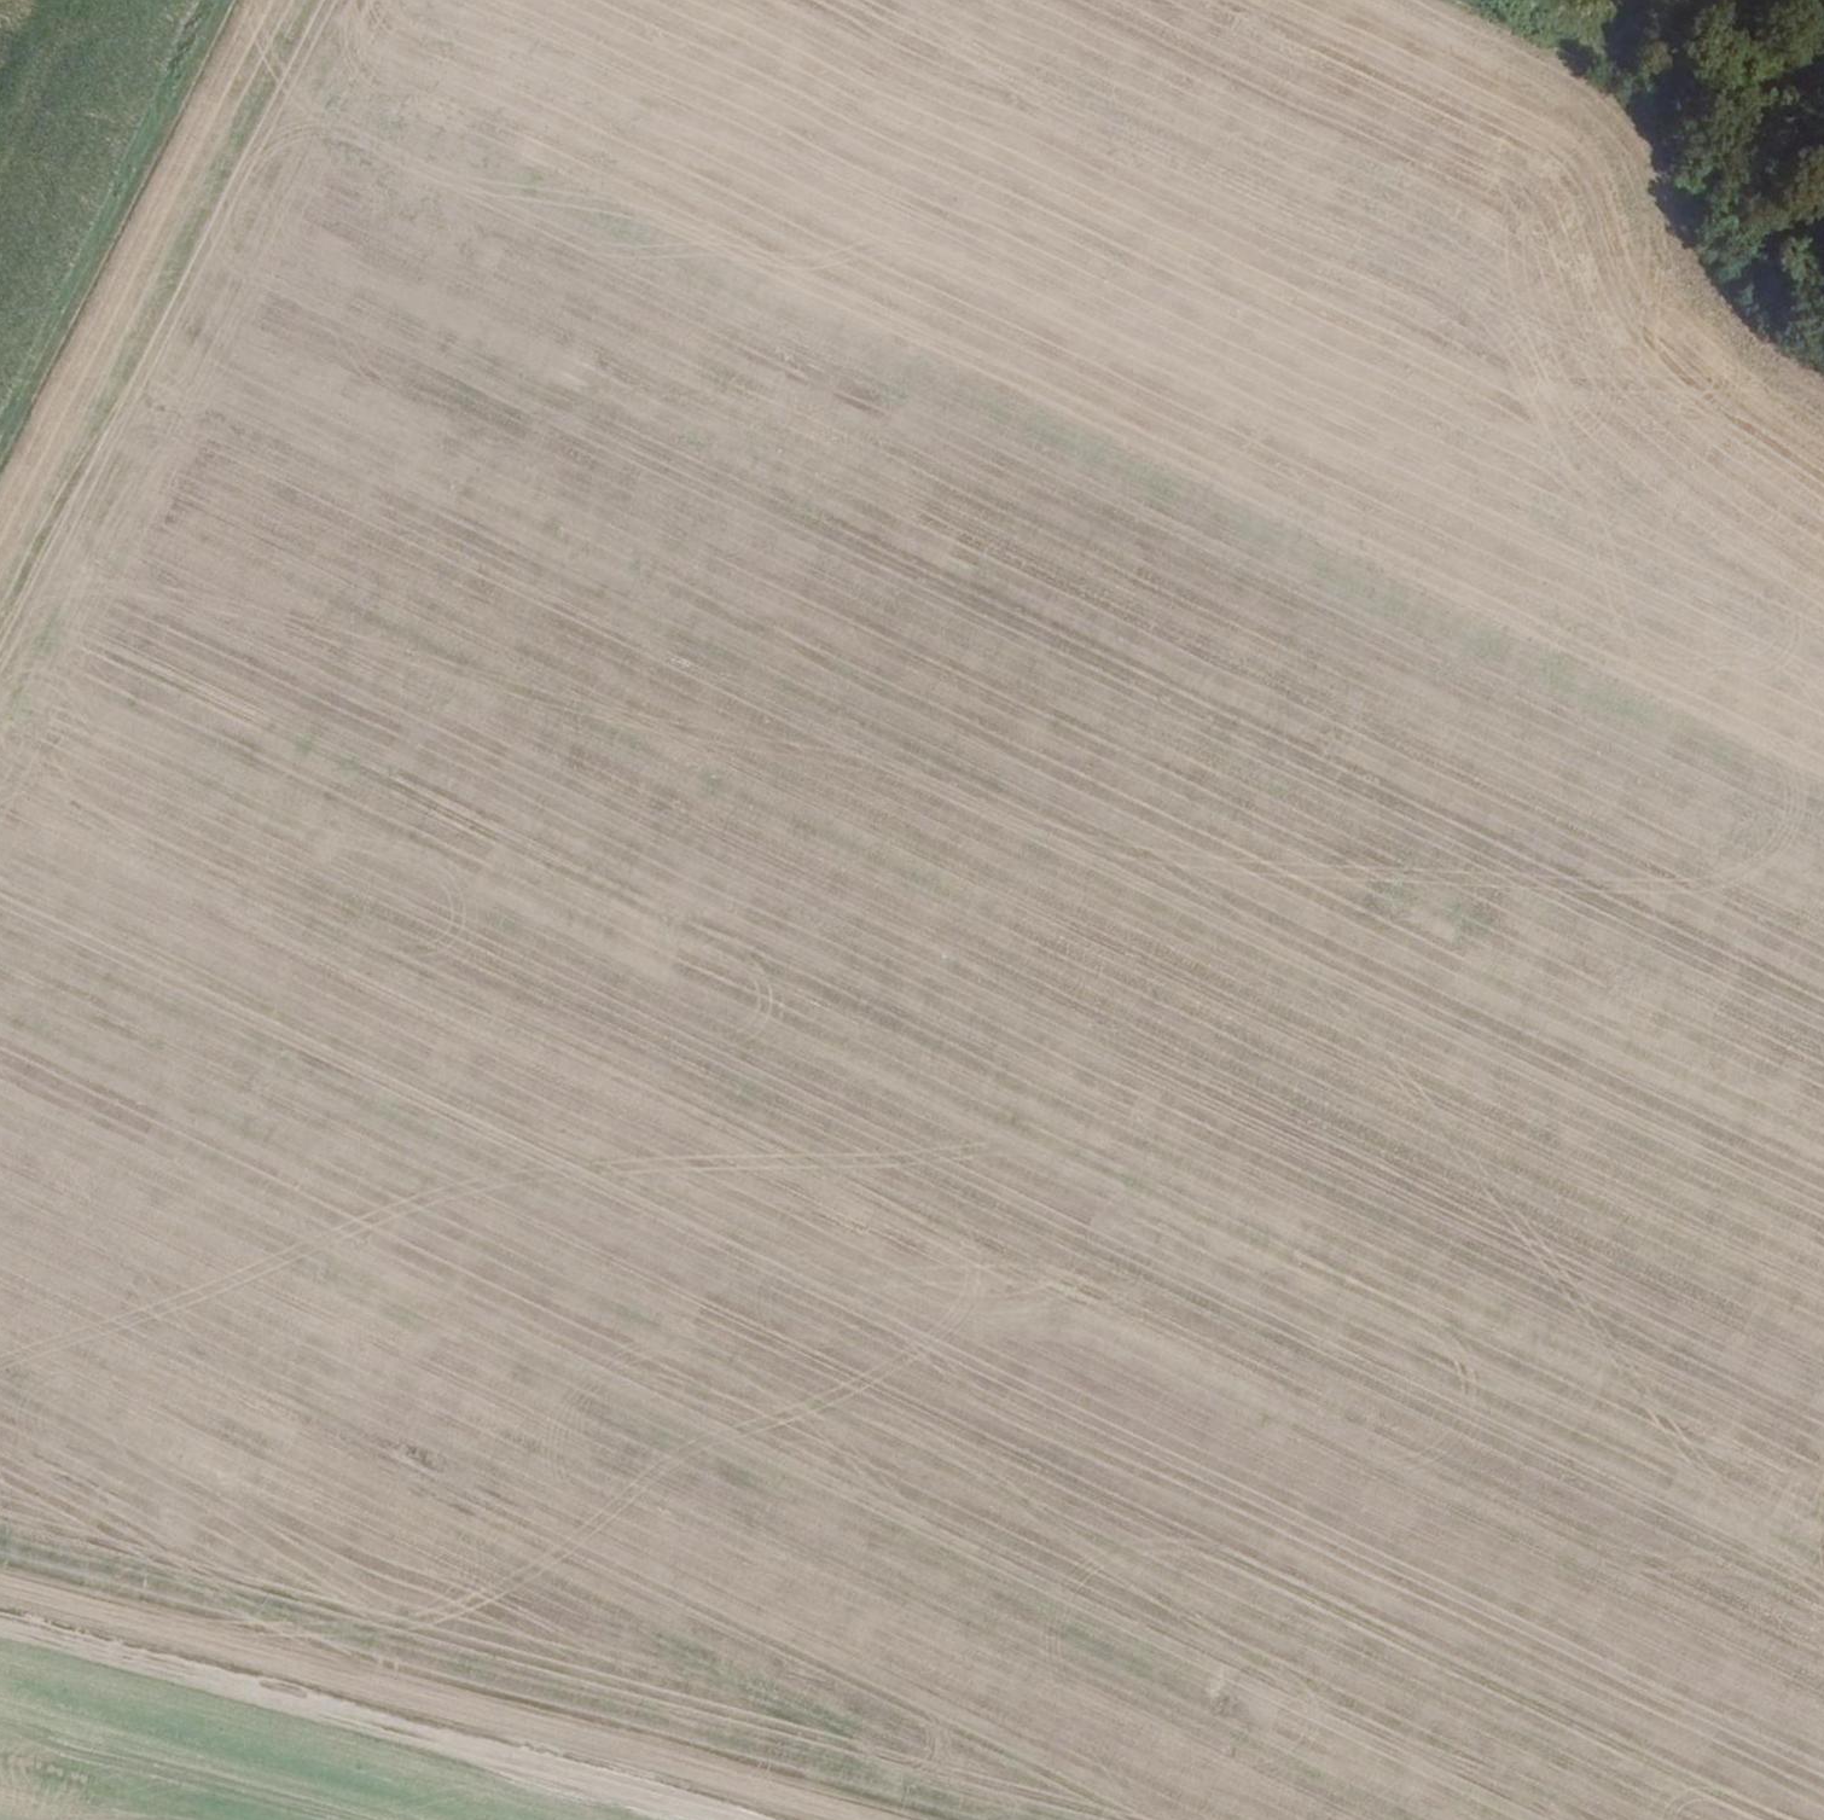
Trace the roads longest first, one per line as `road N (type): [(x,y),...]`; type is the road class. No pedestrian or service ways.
road 1 (track): [(0,1628),(712,1819)]
road 2 (track): [(0,444),(217,0)]

